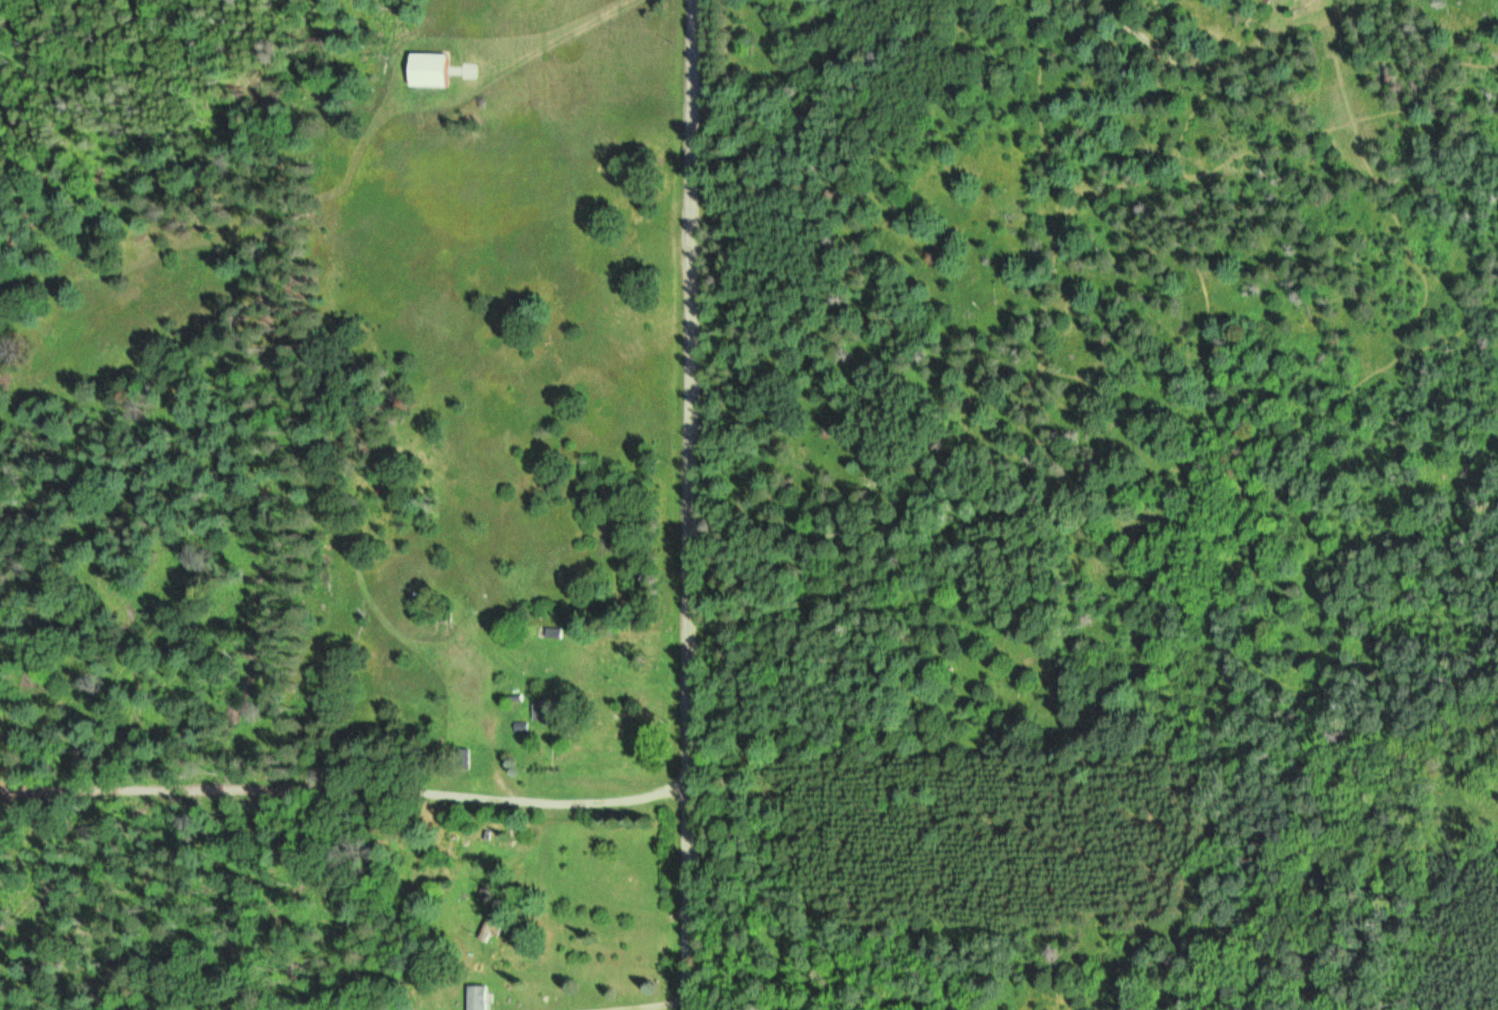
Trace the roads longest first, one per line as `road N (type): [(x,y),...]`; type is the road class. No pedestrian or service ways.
road 1 (residential): [(697,0),(702,1009)]
road 2 (residential): [(703,750),(627,793),(524,798),(430,781),(0,782)]

